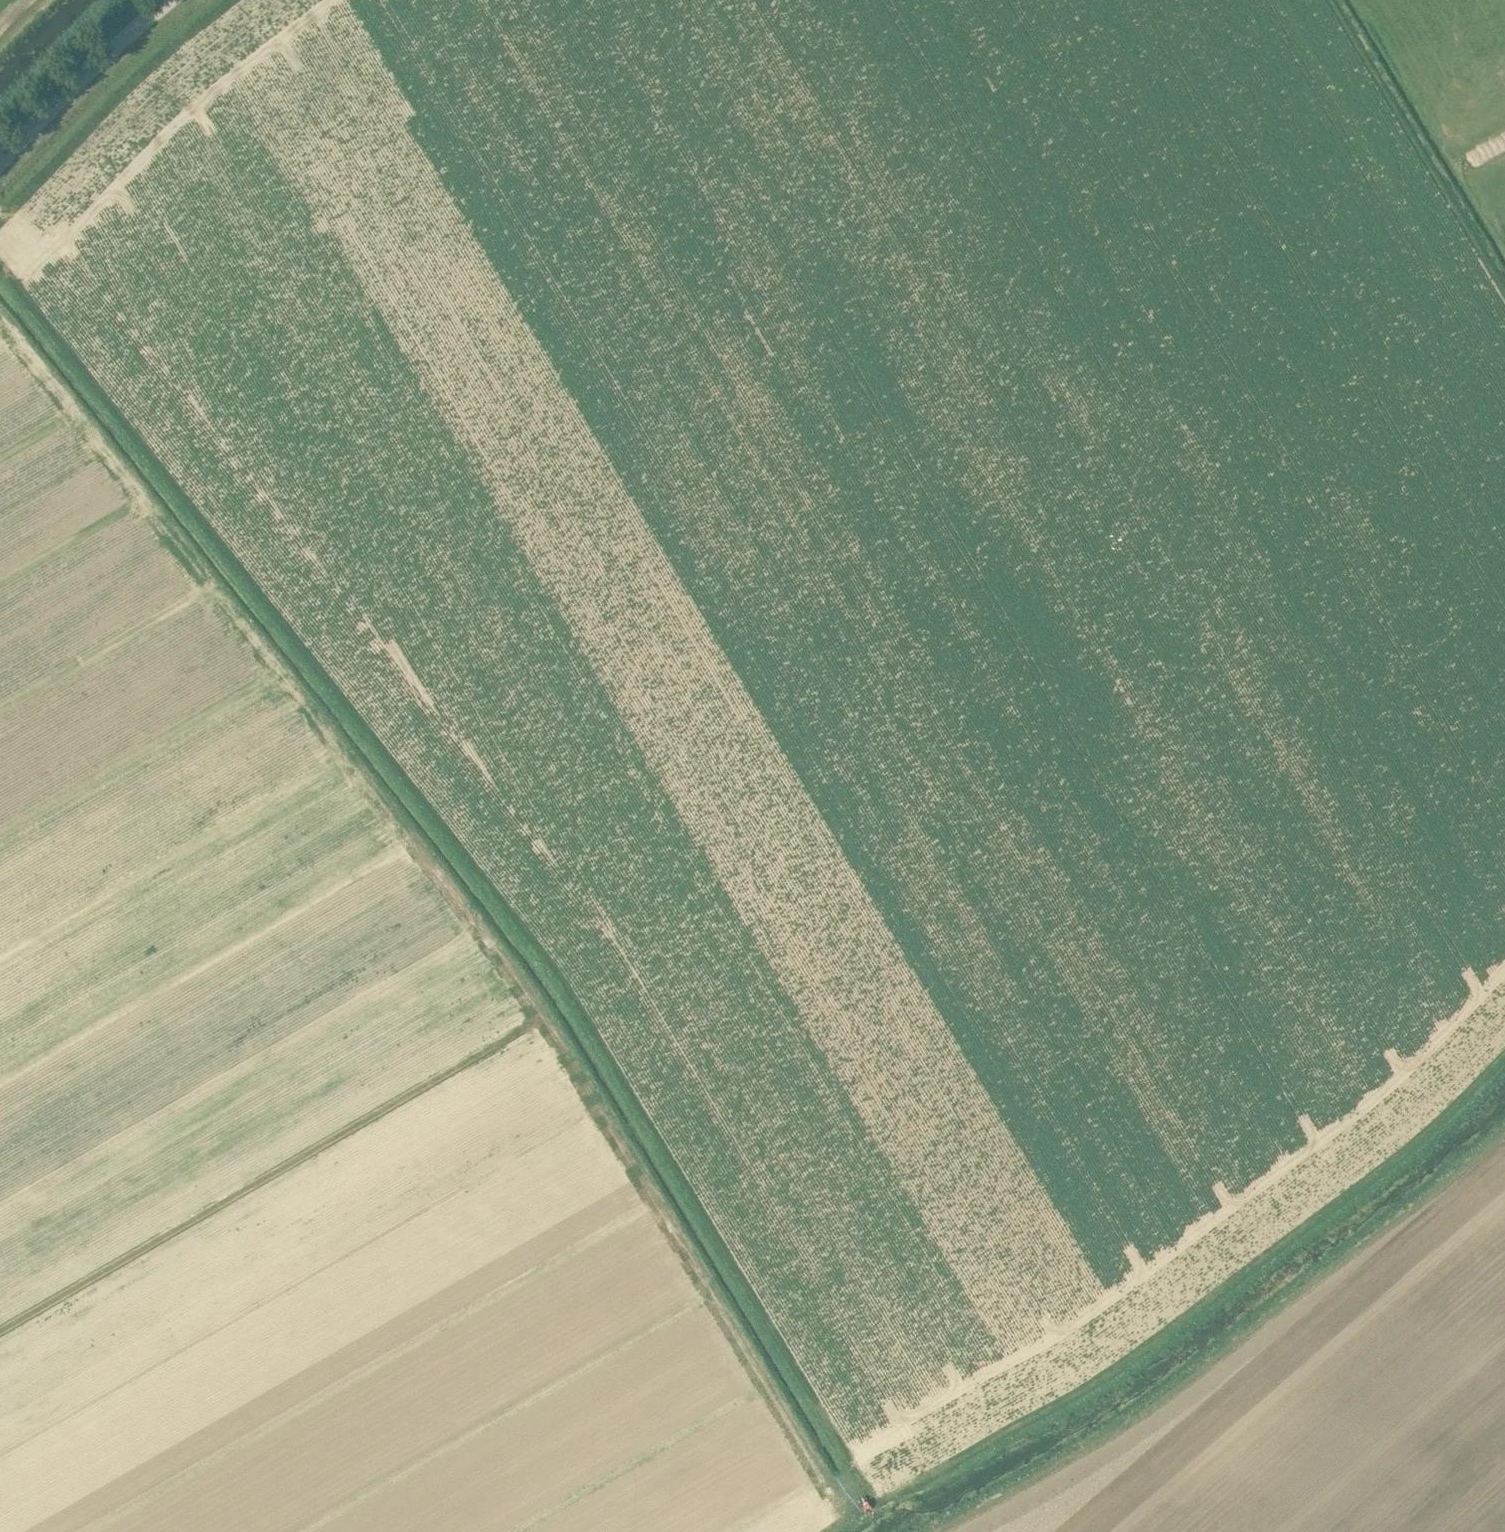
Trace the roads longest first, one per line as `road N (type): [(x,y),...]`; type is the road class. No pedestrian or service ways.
road 1 (unclassified): [(0,159),(172,0)]

